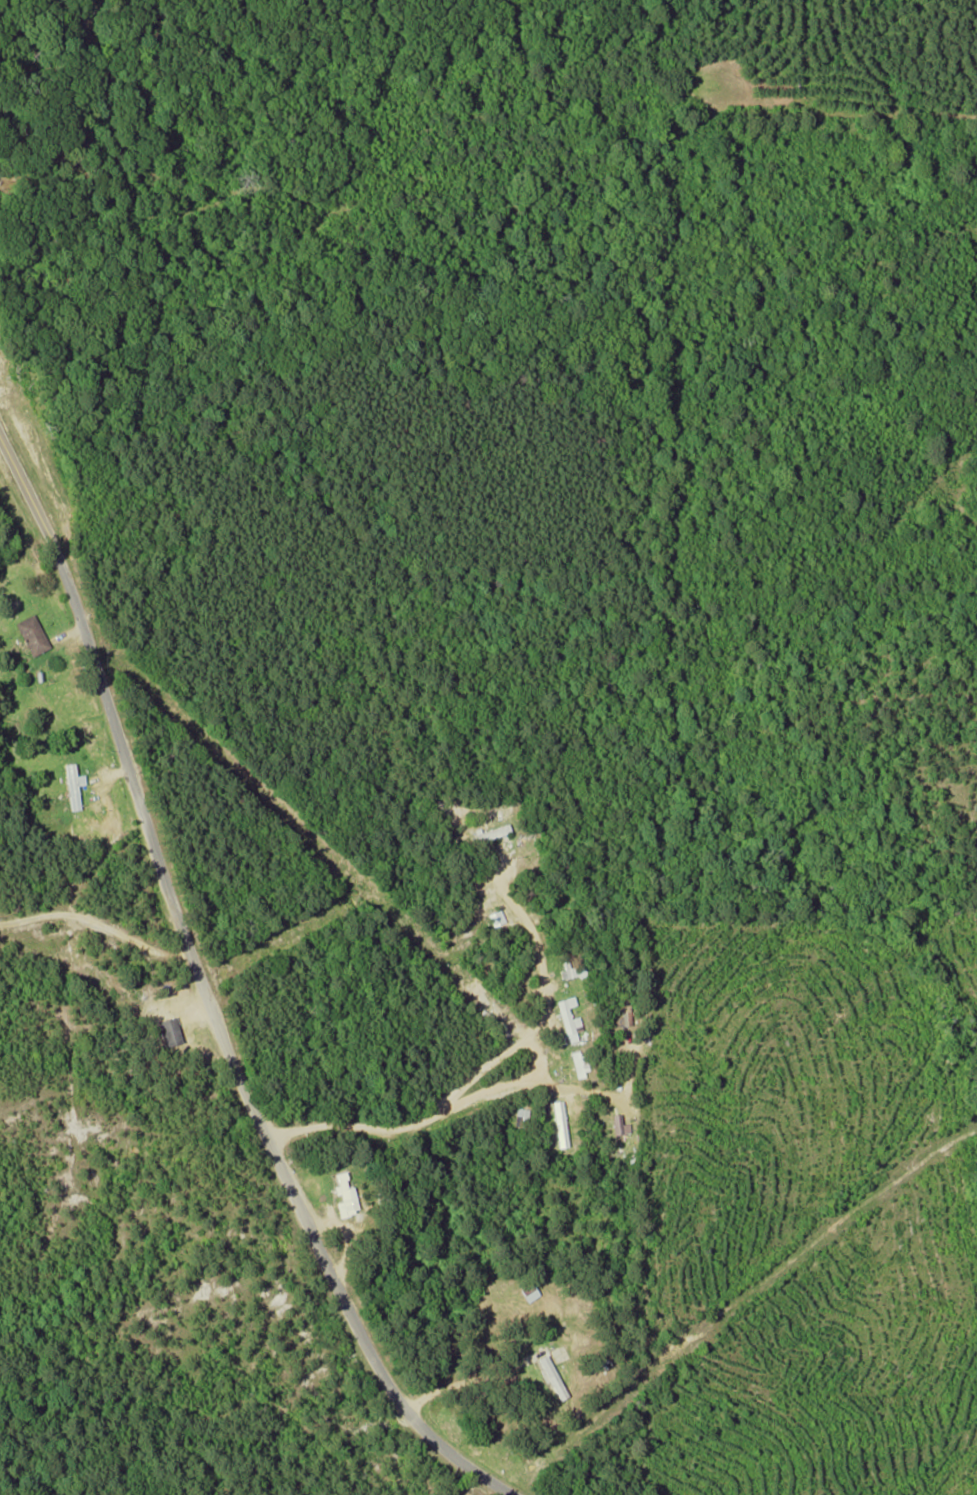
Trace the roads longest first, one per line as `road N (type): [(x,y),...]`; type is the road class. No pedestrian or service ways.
road 1 (residential): [(516,1494),(438,1442),(386,1385),(348,1317),(220,1038),(82,626),(0,433)]

